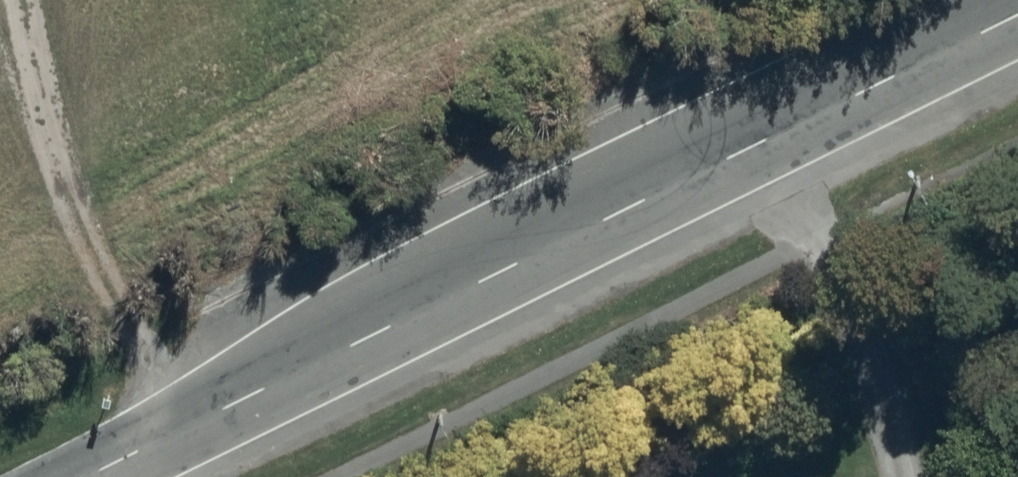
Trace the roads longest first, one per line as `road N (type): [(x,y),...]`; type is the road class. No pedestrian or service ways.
road 1 (unclassified): [(77,476),(1017,14)]
road 2 (track): [(166,433),(82,230),(32,0)]
road 3 (track): [(769,137),(872,358),(909,476)]

